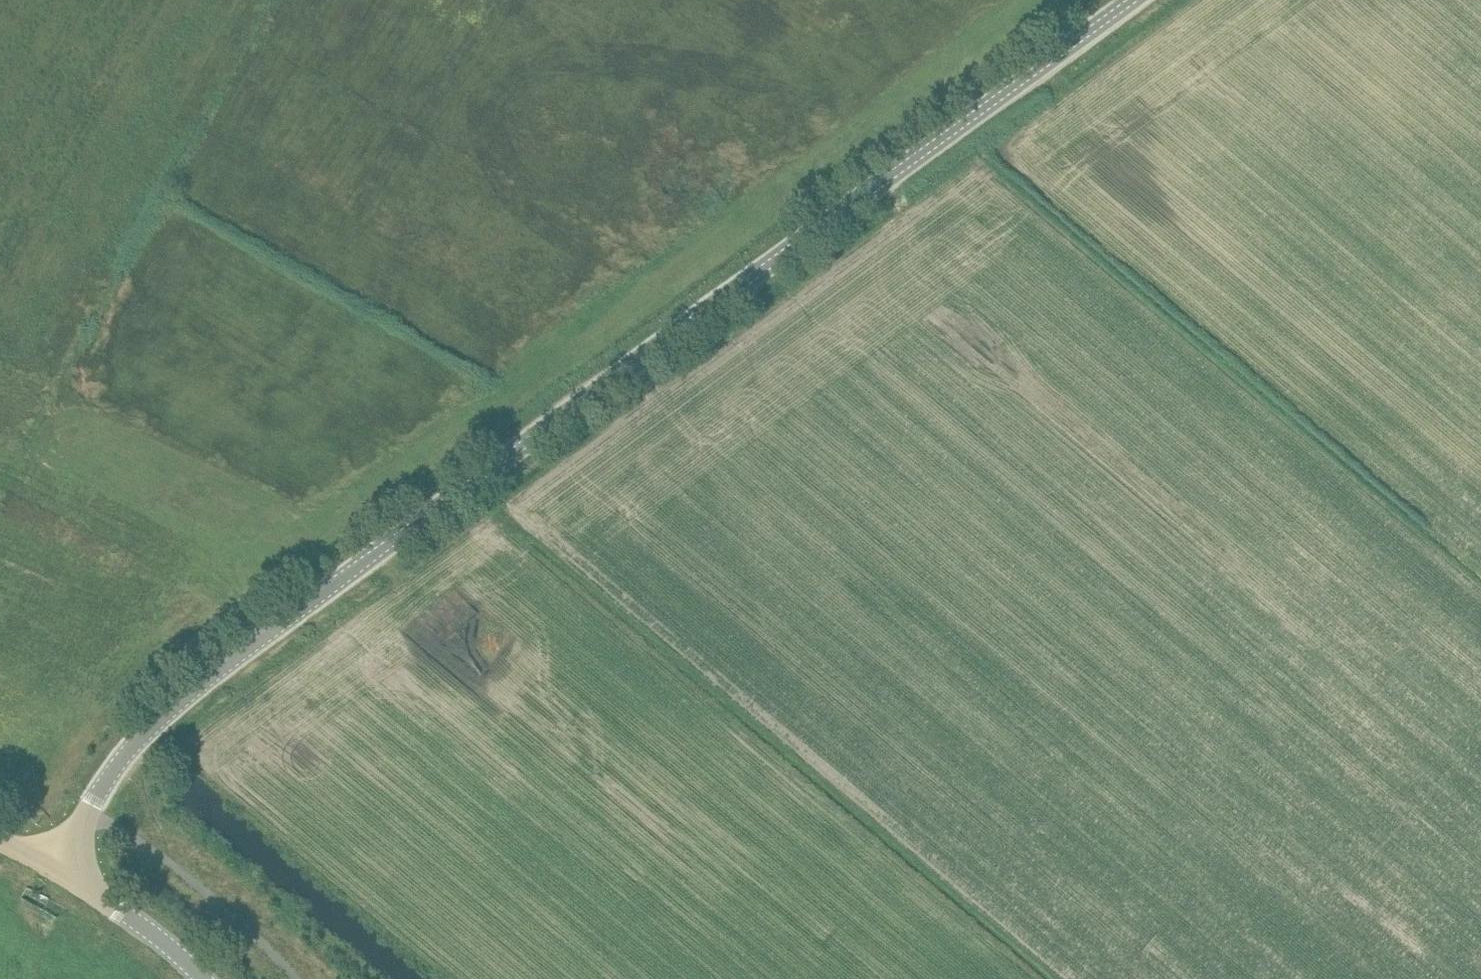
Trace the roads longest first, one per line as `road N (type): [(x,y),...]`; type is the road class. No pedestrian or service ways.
road 1 (tertiary): [(57,869),(142,737),(223,667),(1129,0)]
road 2 (secondary): [(204,978),(57,869)]

